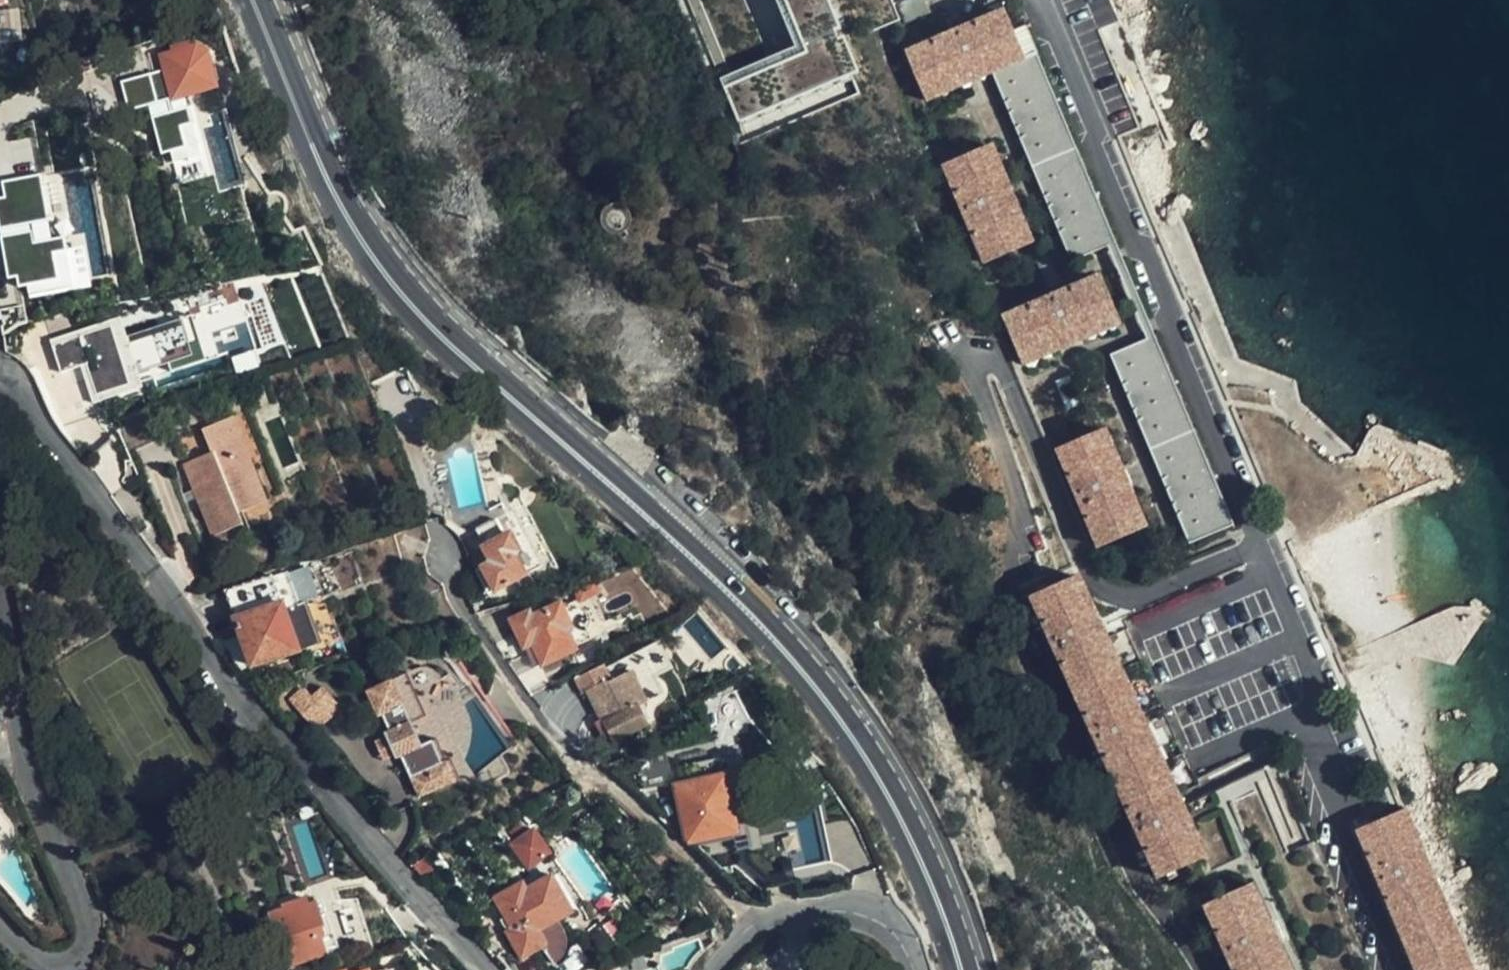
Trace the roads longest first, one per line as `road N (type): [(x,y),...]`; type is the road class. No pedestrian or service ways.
road 1 (secondary): [(961,969),(895,808),(803,672),(684,549),(427,319),(386,271),(349,220),(255,0)]
road 2 (residential): [(0,375),(25,394),(180,601),(269,739),(483,969)]
road 3 (track): [(442,563),(463,614),(528,702),(599,784),(754,927)]
road 4 (residential): [(0,933),(25,956),(56,965),(80,953),(89,929),(15,757),(0,655)]
road 5 (residential): [(711,969),(754,927),(796,910),(835,907),(873,916),(911,969)]

